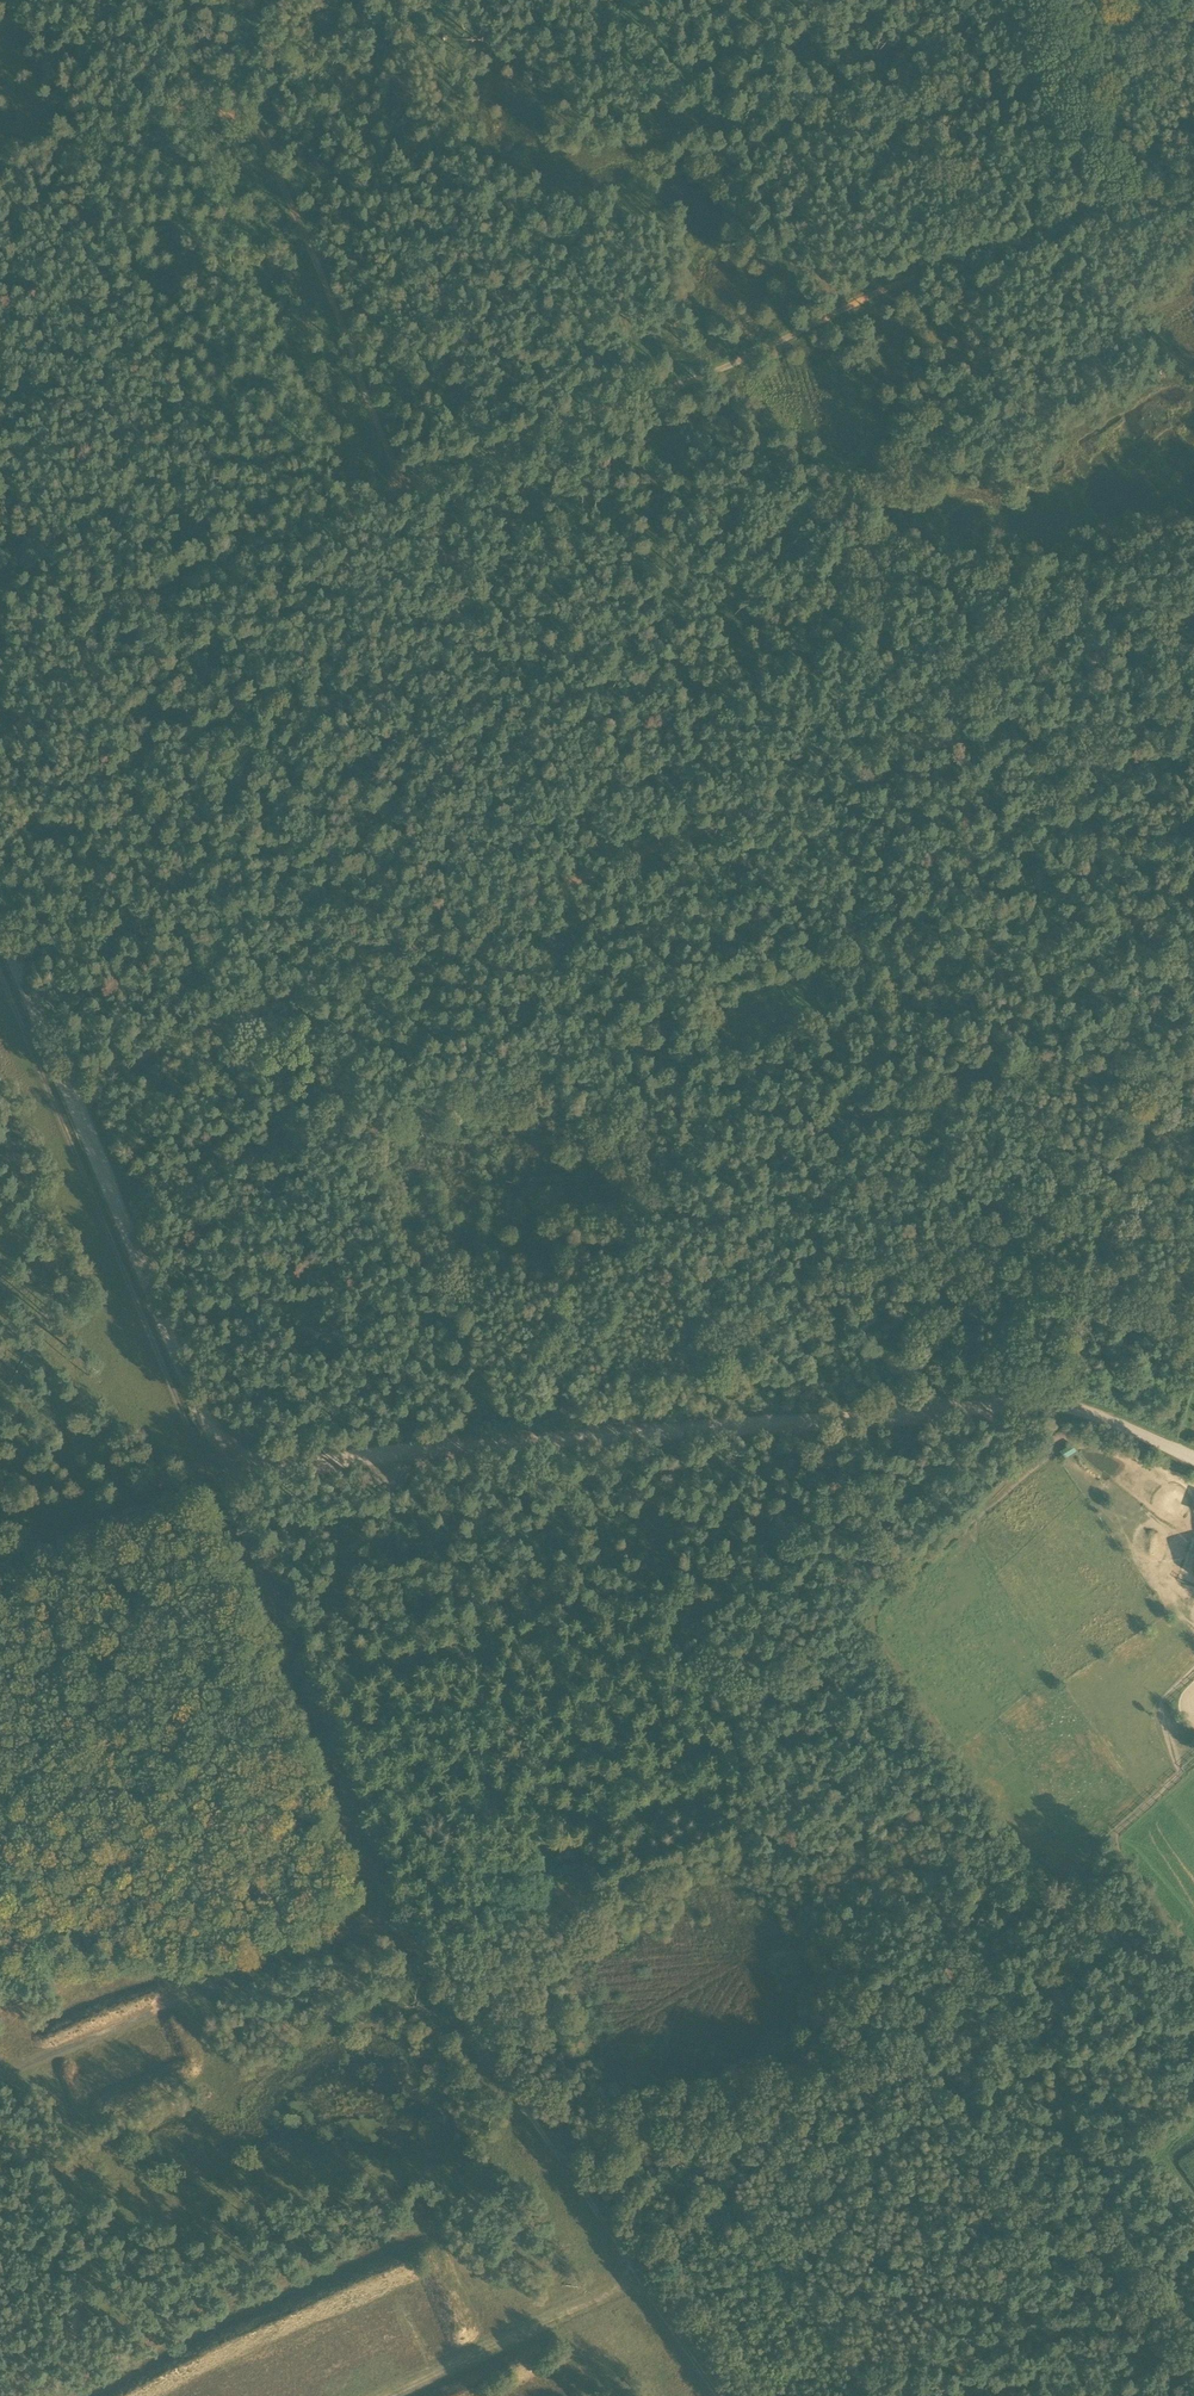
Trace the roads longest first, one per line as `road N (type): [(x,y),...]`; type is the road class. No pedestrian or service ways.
road 1 (track): [(68,1086),(930,742),(956,739),(965,765),(968,875),(1021,1040),(1052,1181),(1050,1214),(888,1410)]
road 2 (track): [(0,921),(220,1457),(1053,1402),(1016,1305),(994,1273)]
road 3 (track): [(0,966),(395,1914),(638,2276)]
road 4 (track): [(0,654),(522,440),(732,364),(1193,169)]
road 5 (track): [(0,184),(195,109),(260,124),(405,488)]
road 6 (track): [(1193,1761),(717,2191)]
road 7 (track): [(976,1958),(1078,2101),(1095,2179),(1090,2226),(1193,2391)]
road 8 (track): [(496,918),(329,519)]
road 9 (track): [(395,1914),(0,2082)]
road 10 (track): [(384,2395),(638,2276)]
road 11 (track): [(212,1480),(0,1570)]
road 12 (track): [(431,0),(335,35),(244,90)]
road 13 (residential): [(1193,1461),(1053,1402)]
road 14 (track): [(638,2276),(719,2395)]

